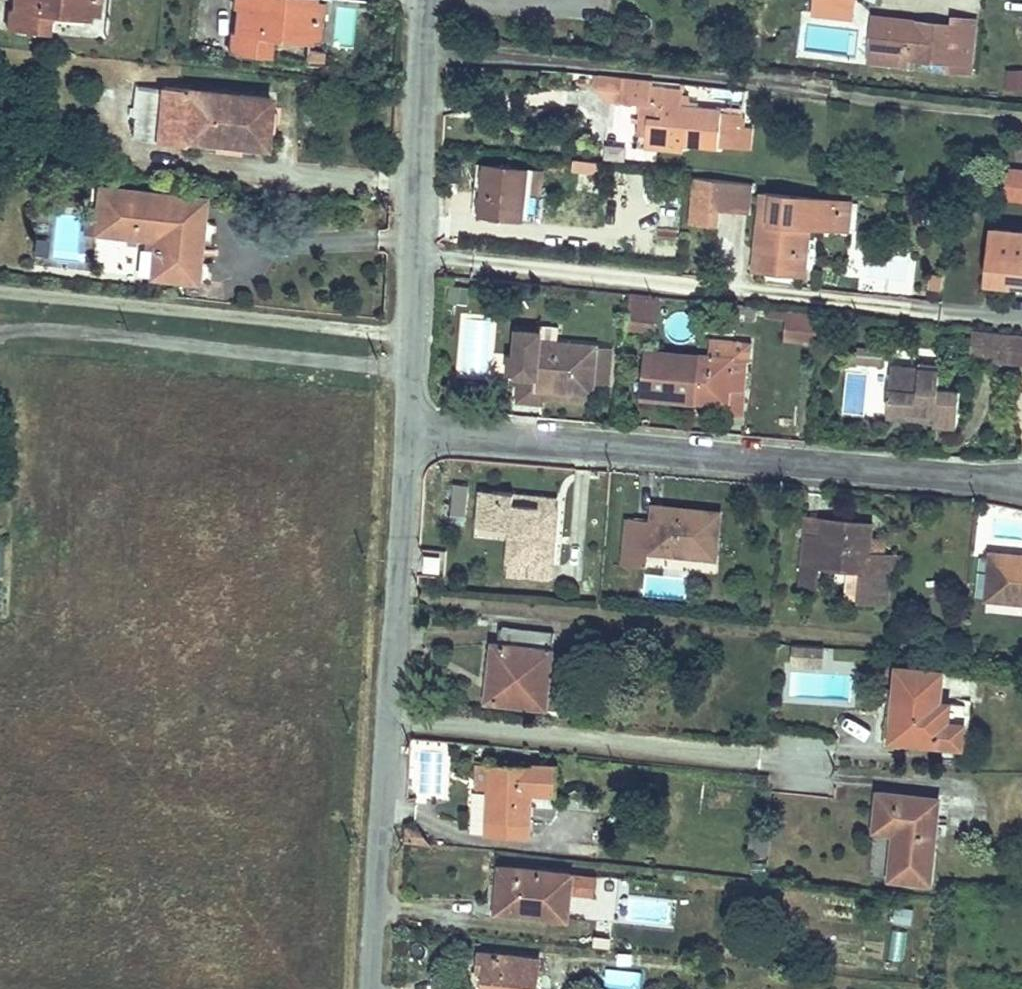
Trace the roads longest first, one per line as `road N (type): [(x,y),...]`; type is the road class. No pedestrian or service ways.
road 1 (residential): [(404,434),(1021,486)]
road 2 (residential): [(404,434),(376,988)]
road 3 (residential): [(430,0),(404,434)]

